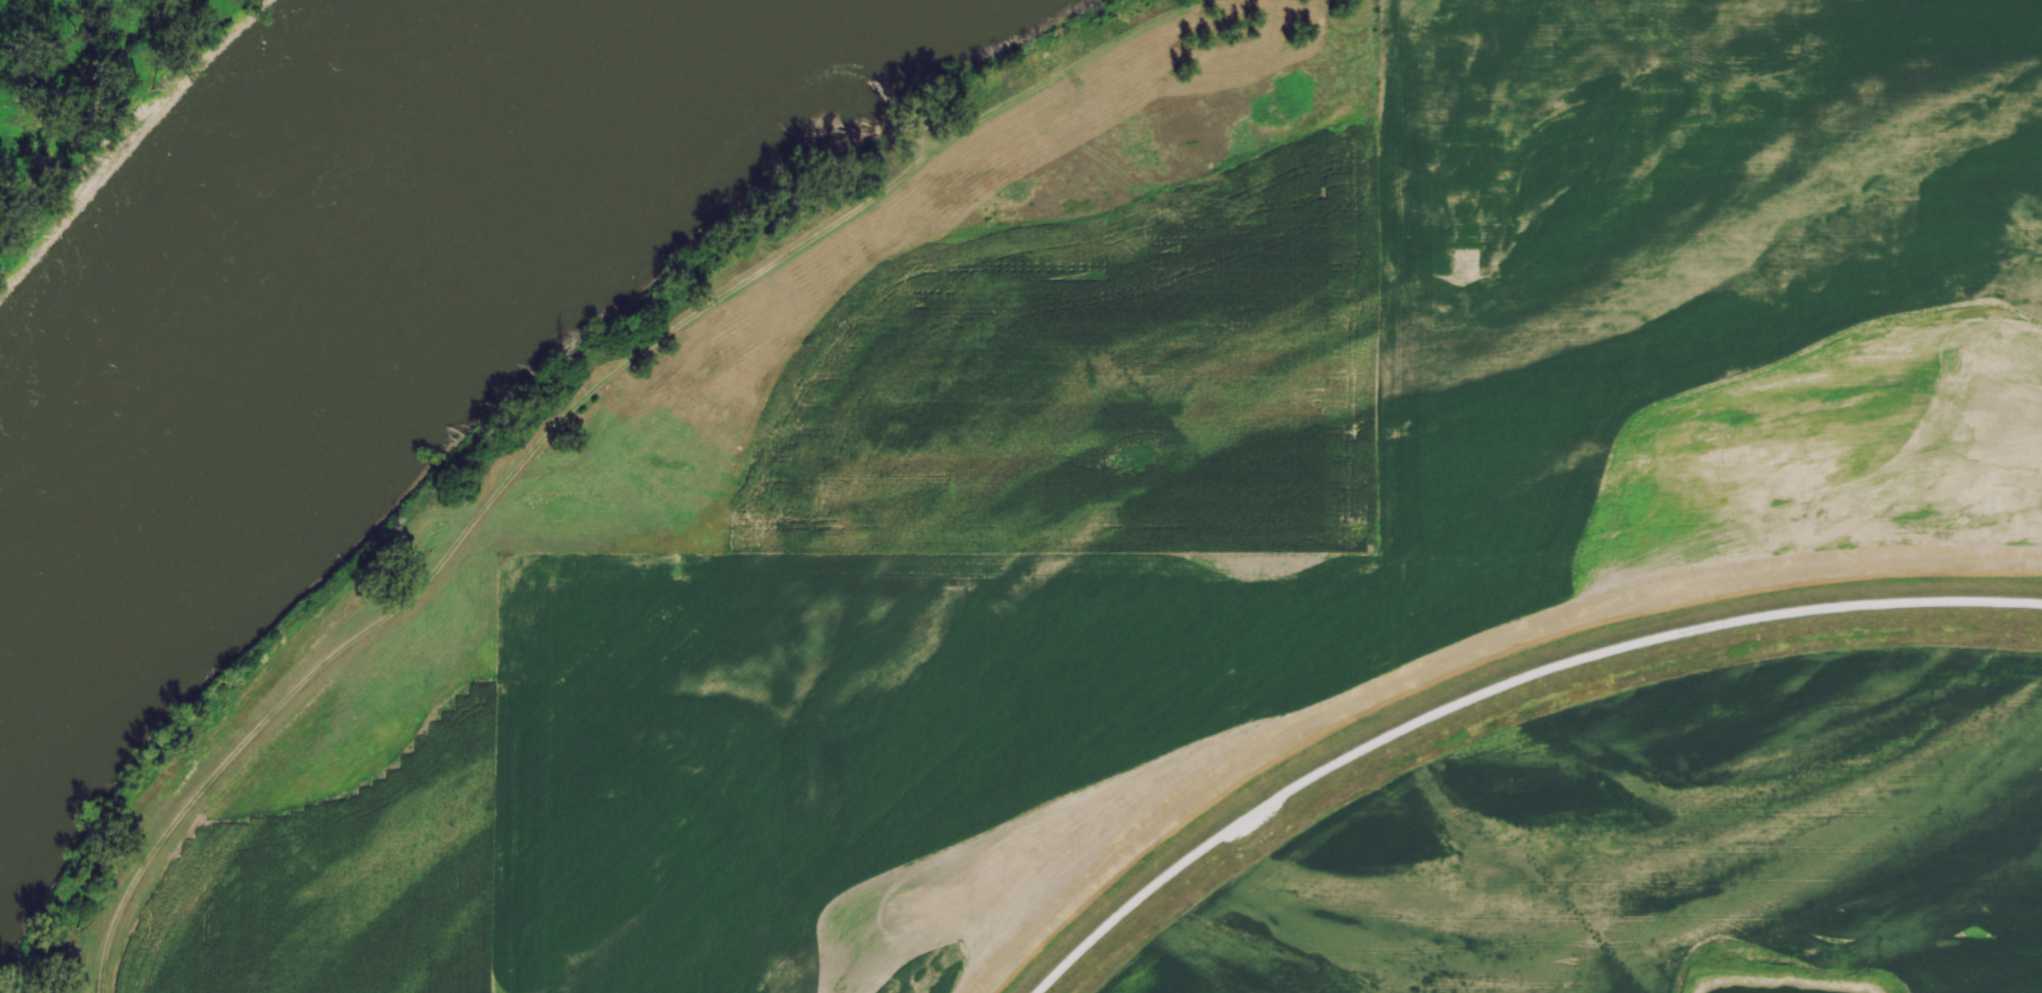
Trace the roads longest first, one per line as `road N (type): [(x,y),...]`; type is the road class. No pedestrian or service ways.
road 1 (track): [(1020,992),(1068,941),(1246,797),(1415,708),(1588,642),(1799,595),(2041,587)]

